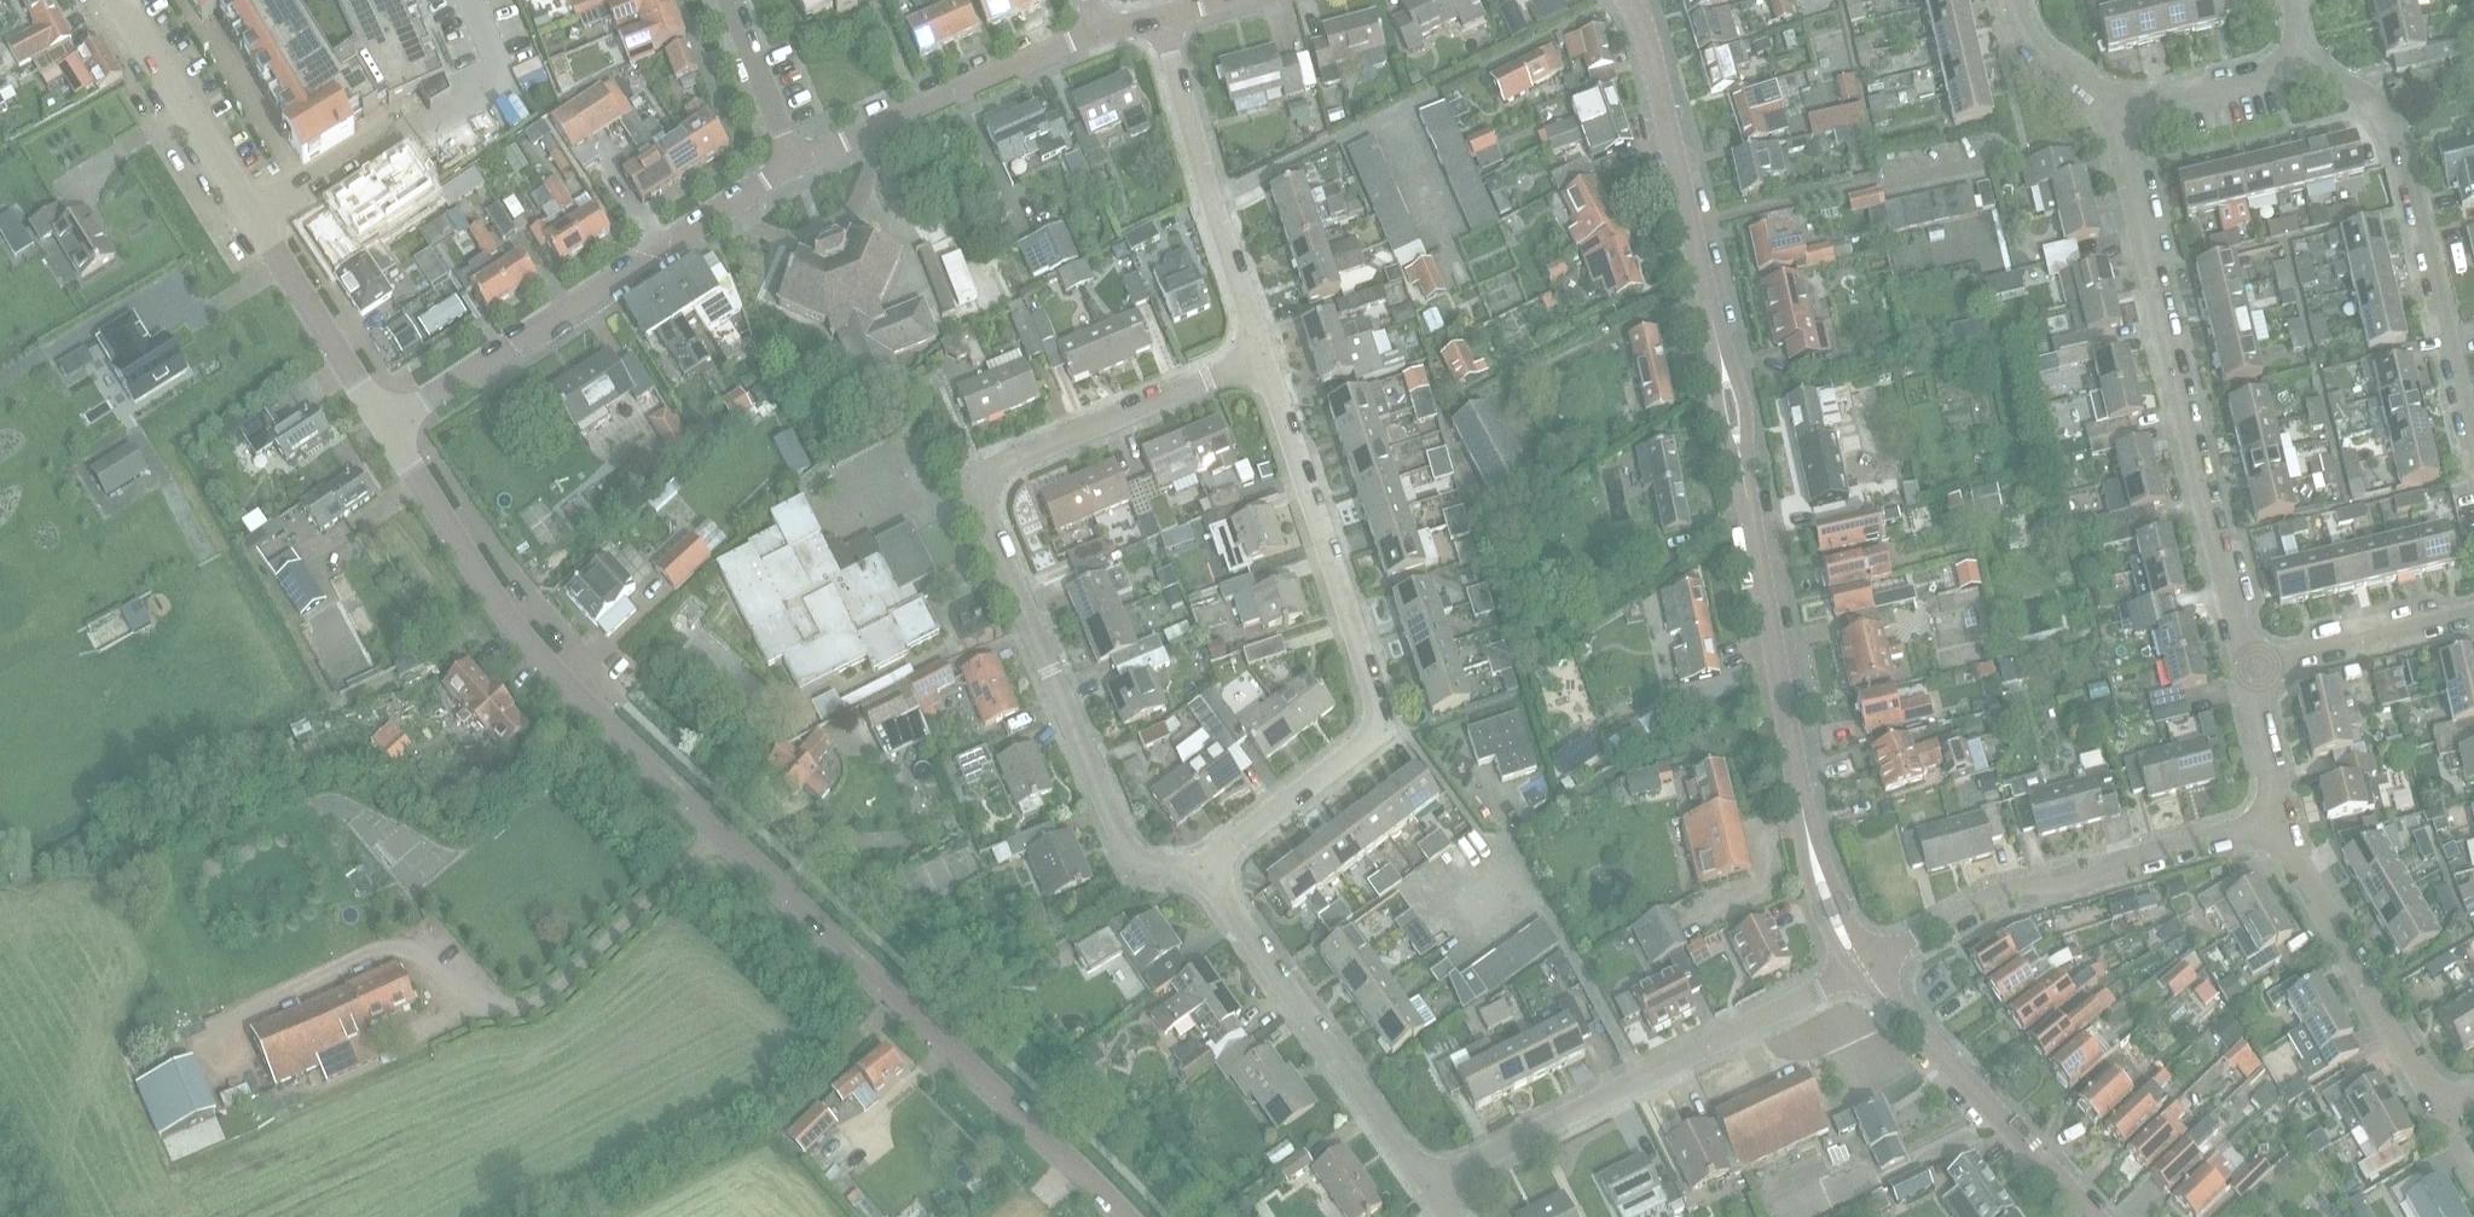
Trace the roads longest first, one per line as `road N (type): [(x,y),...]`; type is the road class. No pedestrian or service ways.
road 1 (tertiary): [(1129,1216),(563,681),(507,616),(386,426)]
road 2 (residential): [(1206,866),(1156,869),(1126,849),(981,499),(986,483),(1011,461),(1262,354)]
road 3 (residential): [(1861,966),(1807,829),(1691,222)]
road 4 (residential): [(1206,866),(1366,740),(1377,714),(1262,354)]
road 5 (residential): [(2248,666),(2122,134)]
road 6 (tertiary): [(386,426),(120,0)]
road 7 (residential): [(386,426),(795,161)]
road 8 (residential): [(1861,966),(1433,1187)]
road 9 (residential): [(1861,966),(1996,894),(2279,827)]
road 10 (residential): [(1691,222),(2122,134)]
road 11 (residential): [(2473,438),(2401,136),(2382,107),(2306,60)]
road 12 (residential): [(1433,1187),(1206,866)]
road 13 (residential): [(1262,354),(1161,18)]
road 14 (residential): [(2279,827),(2420,1083),(2460,1100),(2473,1097)]
road 15 (residential): [(2097,1216),(1861,966)]
road 16 (unclassified): [(795,161),(1098,30)]
road 17 (residential): [(1691,222),(1654,54),(1629,0)]
road 18 (unclassified): [(2248,666),(2473,616)]
road 19 (unclassified): [(2113,107),(2306,60)]
road 20 (residential): [(795,161),(732,0)]
road 21 (residential): [(2279,827),(2248,666)]
road 22 (residential): [(2113,107),(2033,48),(2011,0)]

